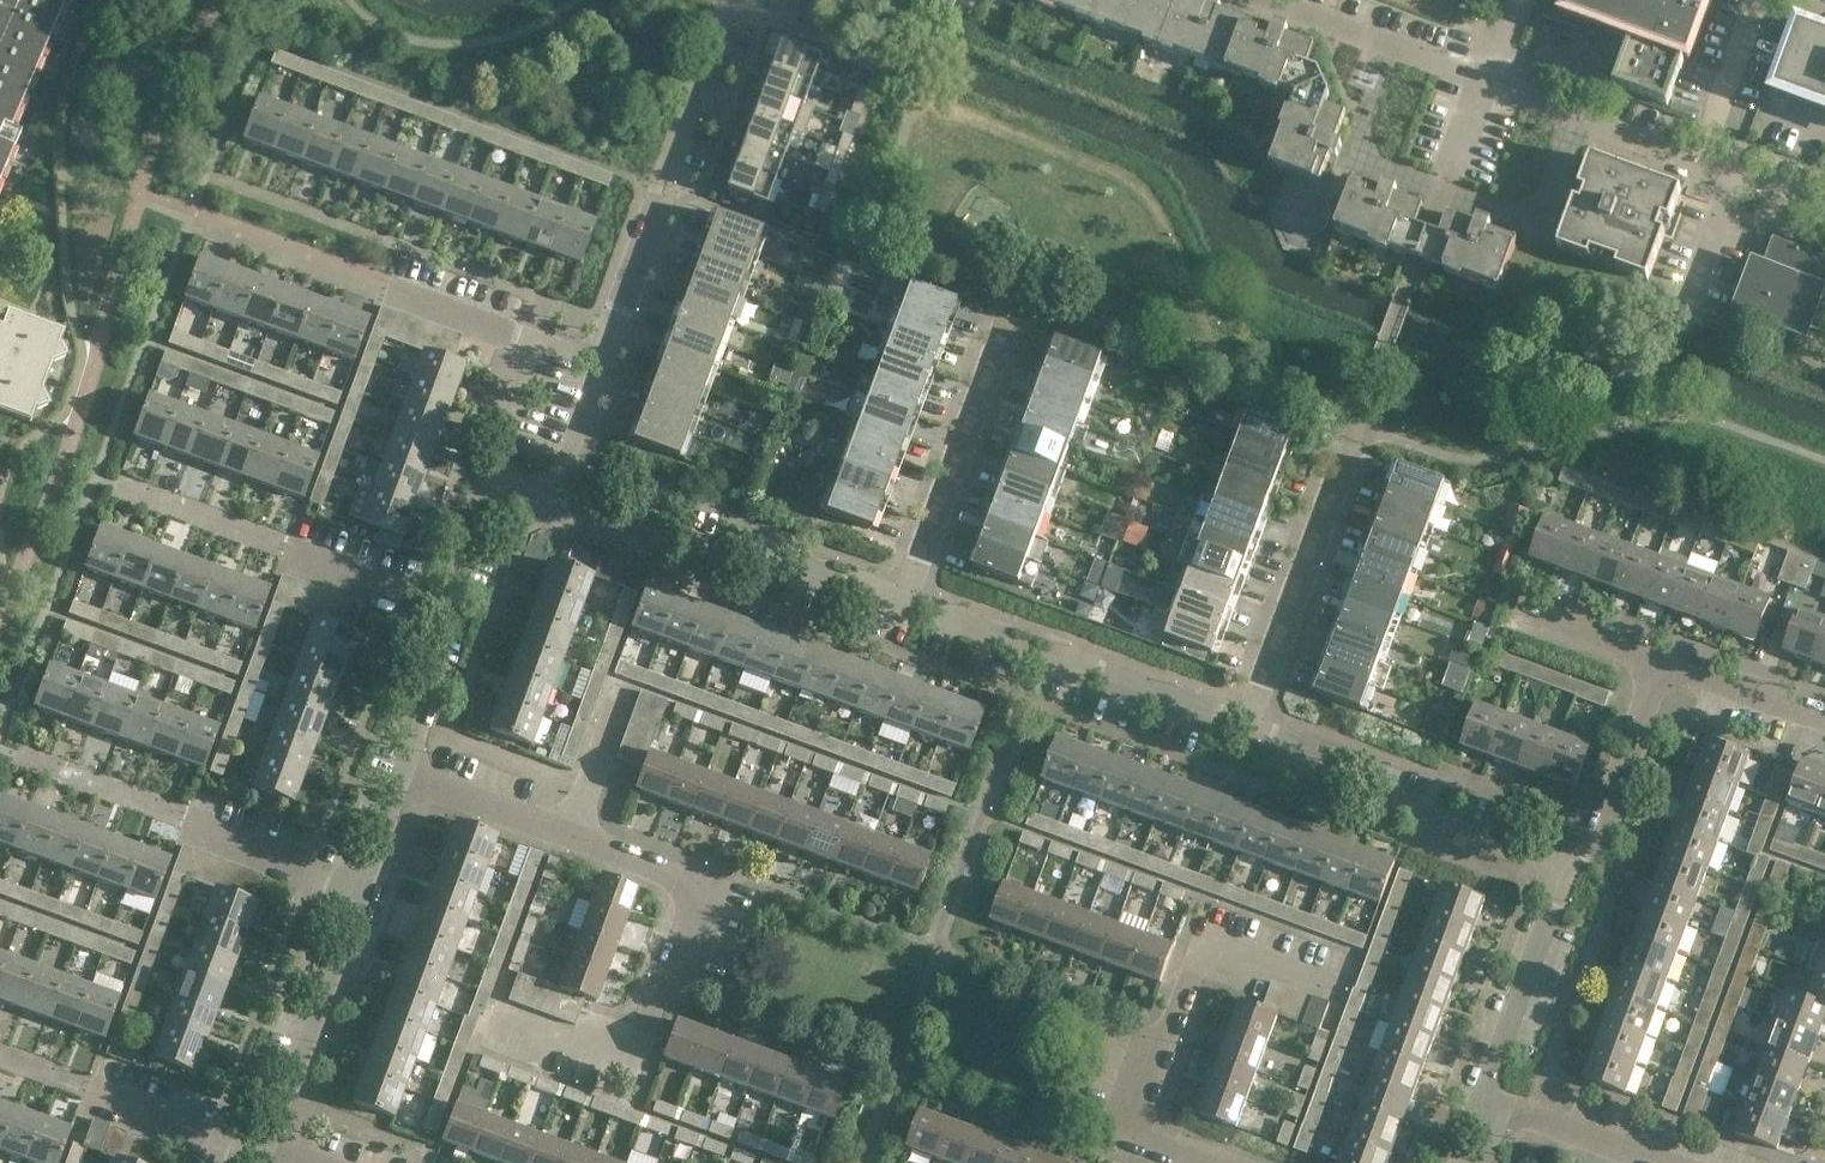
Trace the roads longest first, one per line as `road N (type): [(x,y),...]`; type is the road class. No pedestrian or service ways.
road 1 (residential): [(498,1020),(634,1068),(664,1001),(708,889),(573,834)]
road 2 (residential): [(909,605),(655,515),(602,539),(549,520)]
road 3 (residential): [(1250,729),(909,605)]
road 4 (residential): [(1548,889),(1291,787),(1250,729)]
road 5 (residential): [(1250,729),(1351,443)]
road 6 (residential): [(909,605),(1010,334)]
road 7 (residential): [(262,1148),(358,888)]
road 8 (residential): [(1548,889),(1604,841),(1668,668)]
road 9 (residential): [(1223,1162),(1132,1128),(1189,980)]
road 10 (unclassified): [(1703,162),(1483,78)]
road 11 (unclassified): [(1483,78),(1276,0)]
road 12 (residential): [(1483,1094),(1548,889)]
road 13 (residential): [(1483,1094),(1671,1162)]
road 14 (residential): [(431,781),(444,743),(412,707),(447,608)]
road 15 (unclassified): [(677,178),(747,0)]
road 16 (residential): [(603,370),(667,202)]
road 17 (residential): [(447,608),(282,547)]
road 18 (unclassified): [(1703,162),(1761,0)]
road 19 (residential): [(358,888),(199,828)]
road 20 (residential): [(539,347),(381,290)]
road 21 (residential): [(262,1148),(103,1097)]
road 22 (residential): [(1824,726),(1668,668)]
road 23 (residential): [(1668,668),(1515,610)]
road 24 (residential): [(549,520),(603,370)]
road 25 (residential): [(486,497),(539,347)]
road 26 (residential): [(573,834),(623,687)]
road 27 (residential): [(573,834),(431,781)]
road 28 (unclassified): [(1743,176),(1694,309)]
road 29 (residential): [(358,888),(384,830),(431,781)]

